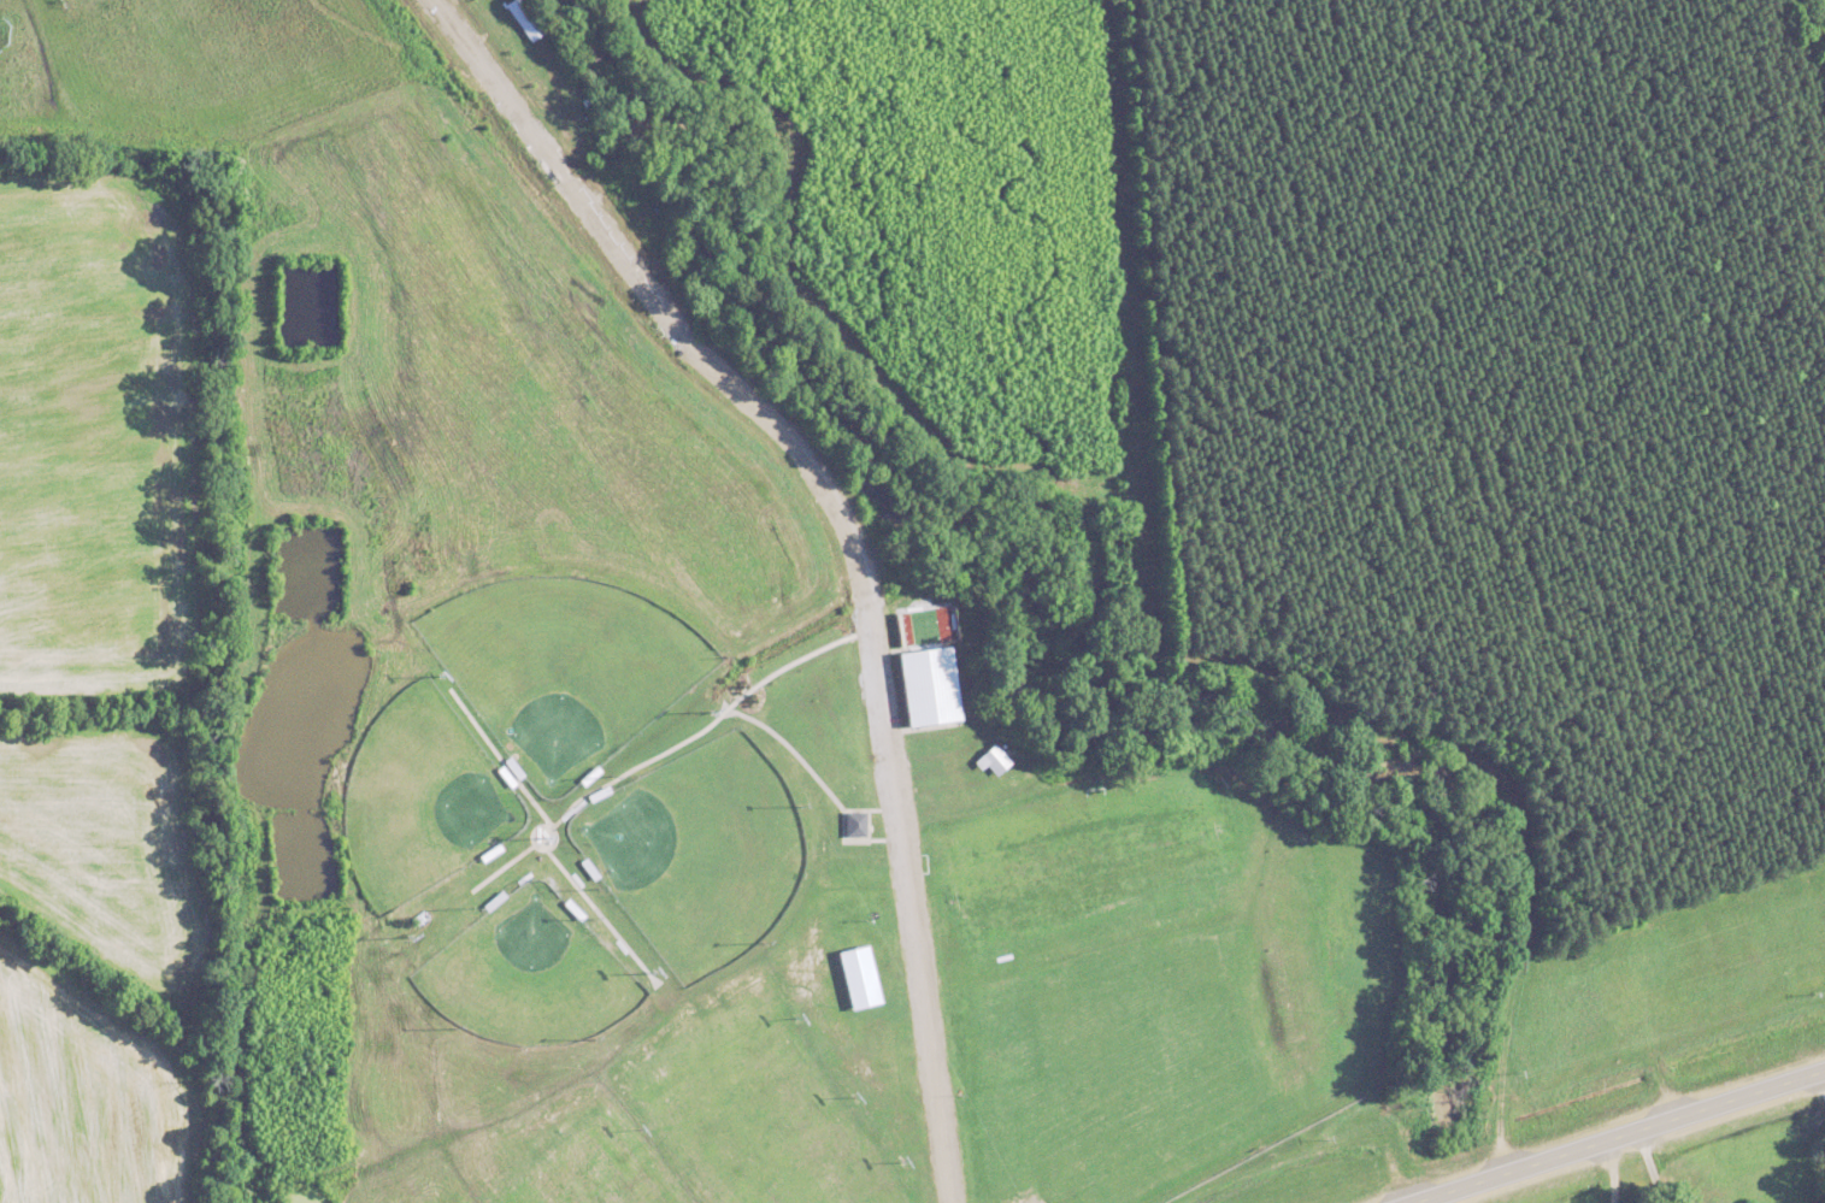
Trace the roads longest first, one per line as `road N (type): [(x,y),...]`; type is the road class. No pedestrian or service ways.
road 1 (trunk): [(1412,1202),(1824,1069)]

